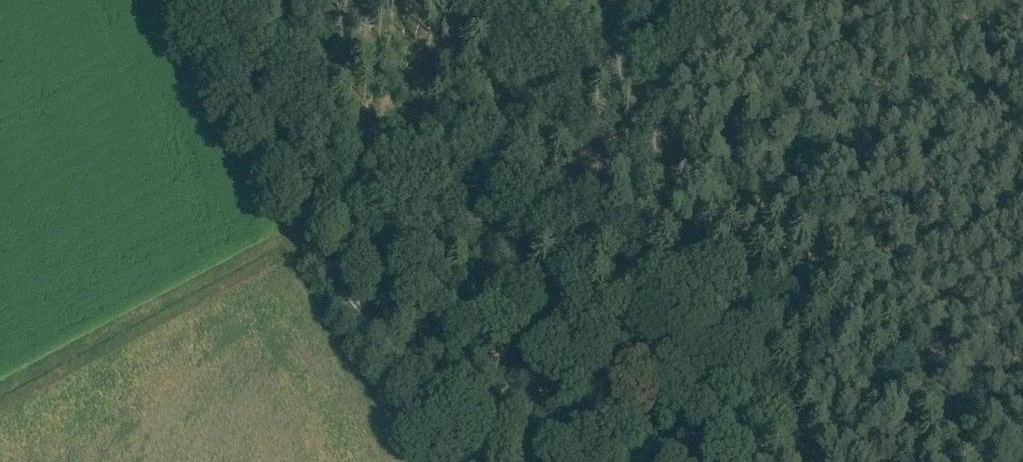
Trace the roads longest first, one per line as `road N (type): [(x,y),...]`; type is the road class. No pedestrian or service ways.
road 1 (track): [(303,217),(381,180),(416,173),(725,0)]
road 2 (track): [(303,217),(346,291),(471,461)]
road 3 (track): [(205,0),(303,217)]

